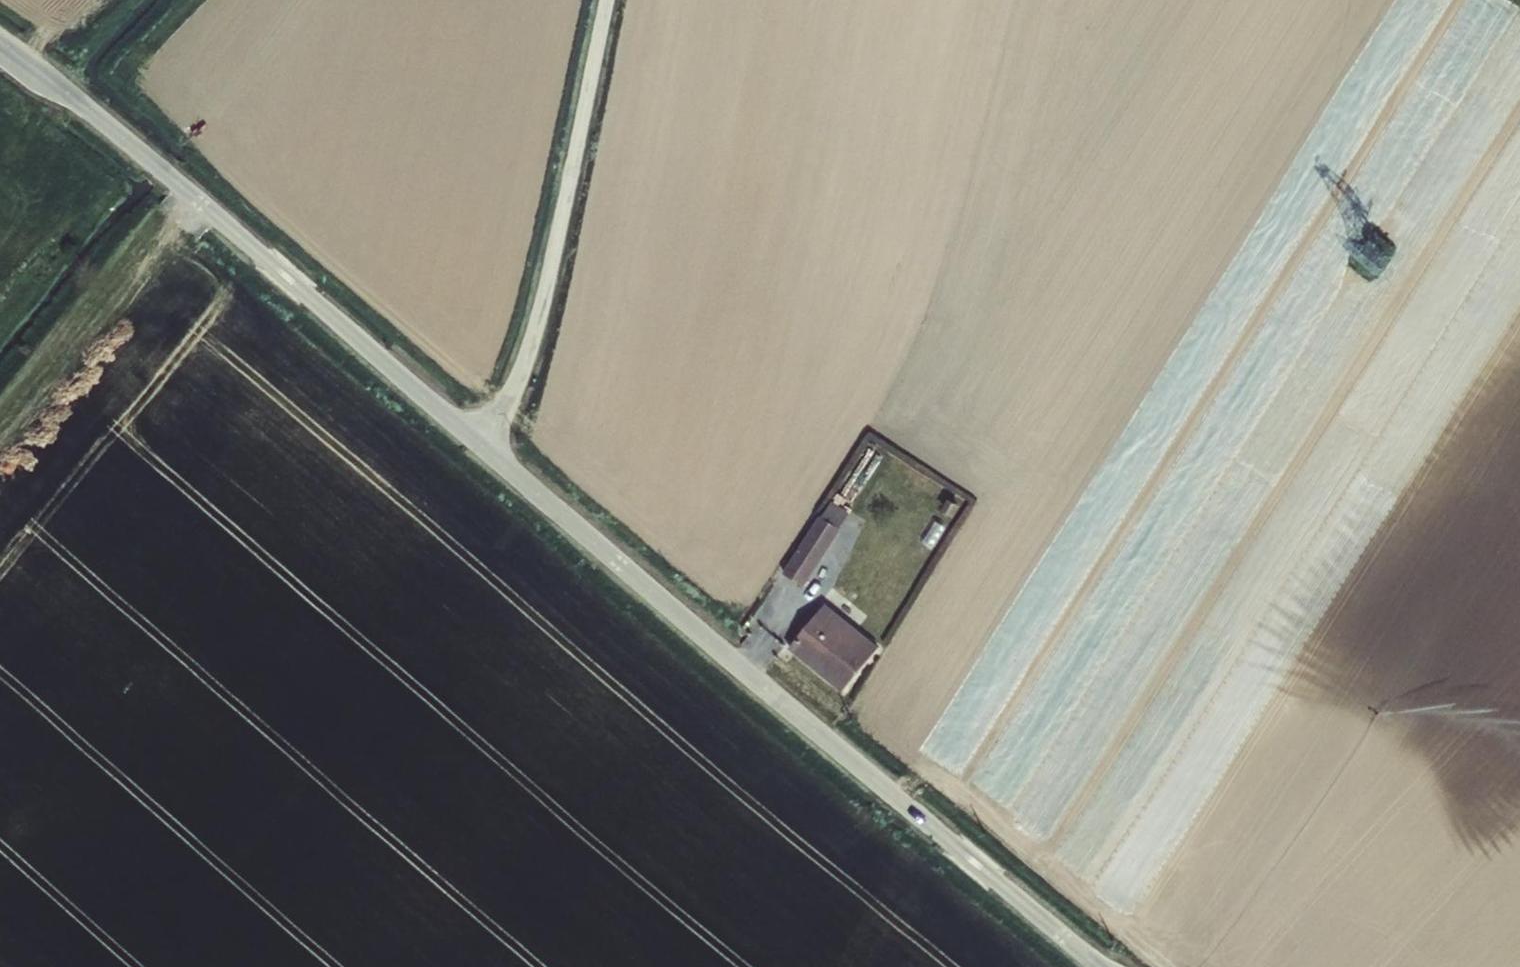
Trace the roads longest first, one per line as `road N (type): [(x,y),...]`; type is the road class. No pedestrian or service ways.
road 1 (unclassified): [(476,442),(1099,966)]
road 2 (unclassified): [(0,47),(170,175),(476,442)]
road 3 (unclassified): [(607,0),(543,303),(513,389),(476,442)]

